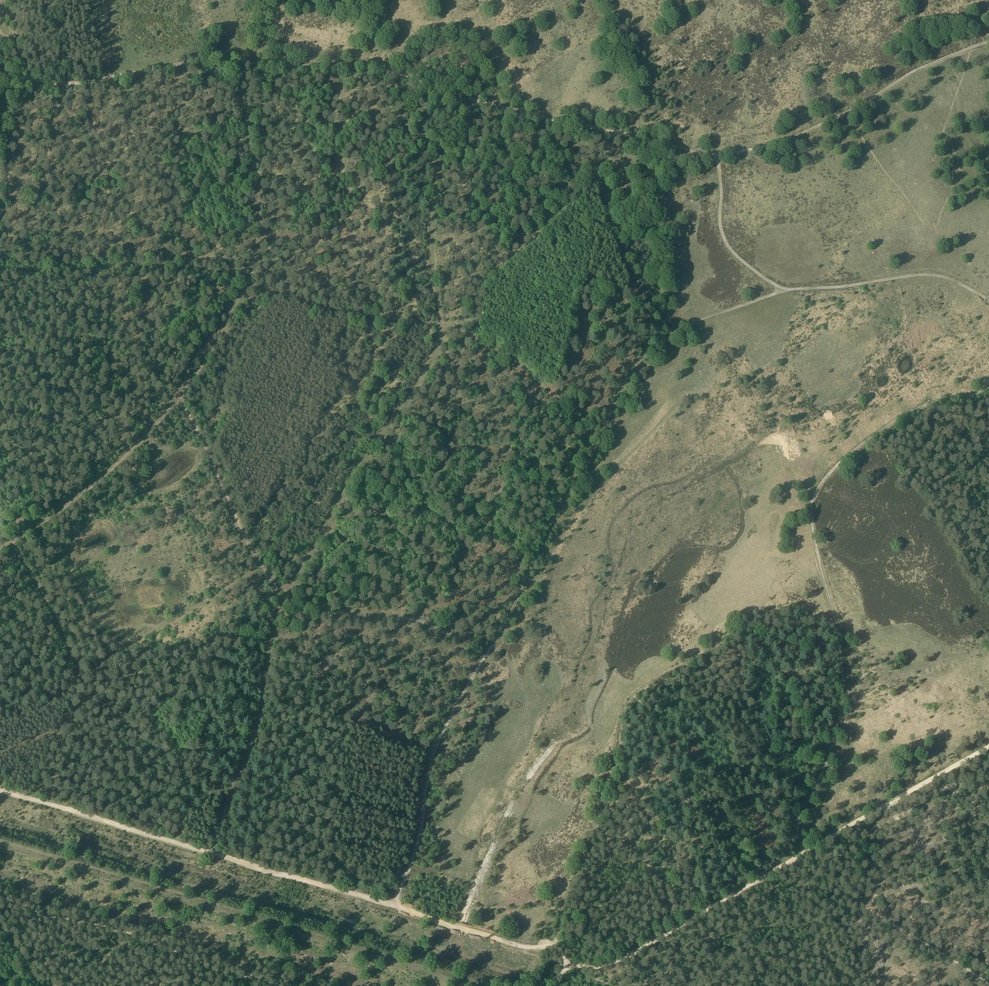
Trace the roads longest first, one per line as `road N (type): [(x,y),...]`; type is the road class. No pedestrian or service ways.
road 1 (track): [(212,853),(256,741),(269,647),(287,594),(439,338),(426,230),(433,182),(471,100)]
road 2 (track): [(988,42),(918,70),(807,133),(718,155),(514,113),(377,69),(237,62)]
road 3 (track): [(0,267),(181,266),(351,313),(445,325),(525,372),(598,450)]
road 4 (track): [(0,546),(76,497),(176,403),(247,283),(255,237),(237,62)]
road 5 (track): [(807,855),(799,820),(826,765),(843,694),(814,494),(887,427),(924,406),(988,387)]
road 6 (track): [(392,906),(412,860),(442,735),(598,450)]
road 7 (track): [(560,944),(633,697),(791,606),(839,630)]
road 8 (track): [(718,155),(726,243),(775,285),(808,289),(936,275),(988,301)]
road 9 (track): [(560,944),(529,950),(212,853)]
road 10 (track): [(807,855),(618,963),(571,965)]
road 11 (track): [(260,568),(276,587),(322,610),(432,622),(488,652)]
road 12 (track): [(792,864),(988,983)]
road 13 (track): [(212,853),(0,789)]
road 14 (track): [(988,750),(807,855)]
road 15 (track): [(260,568),(181,396)]
road 16 (track): [(166,65),(70,83),(0,74)]
road 17 (track): [(260,568),(131,646)]

